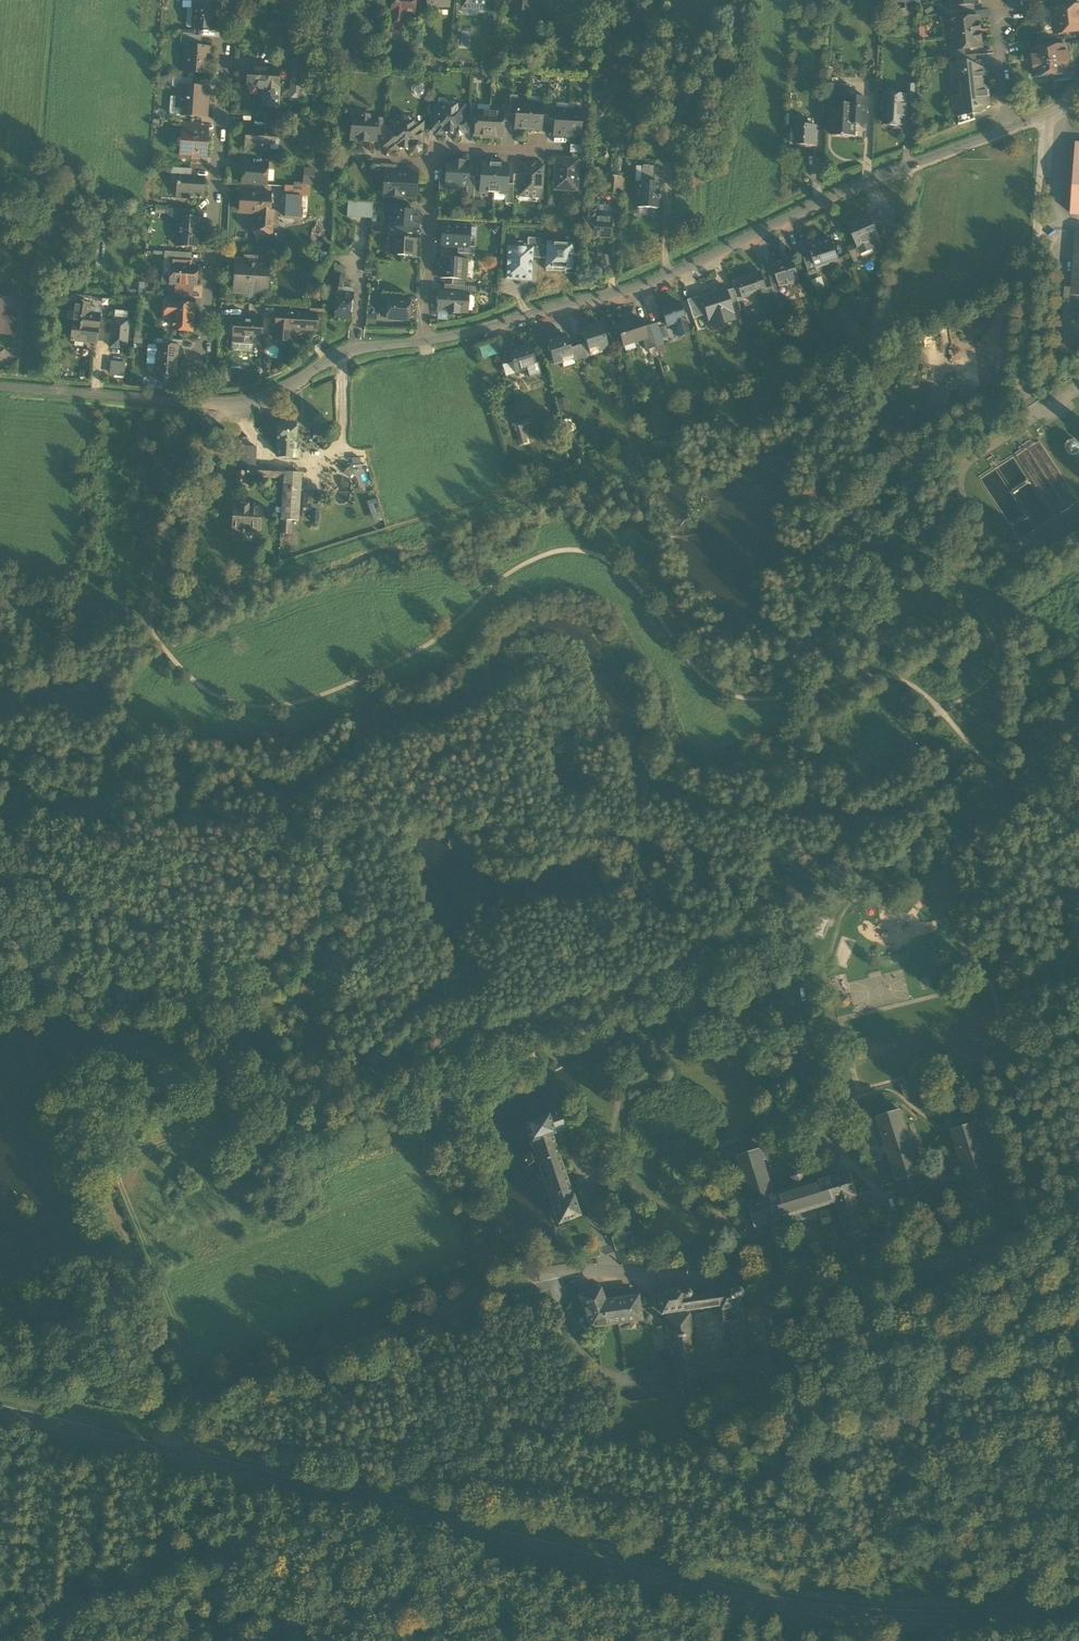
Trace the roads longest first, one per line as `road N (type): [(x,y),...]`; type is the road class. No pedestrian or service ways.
road 1 (residential): [(168,1449),(184,1411),(550,1274),(850,1281),(1077,1223)]
road 2 (tertiary): [(168,1449),(685,1585),(851,1615),(994,1619),(1078,1611)]
road 3 (residential): [(424,342),(633,290),(857,186),(1007,129)]
road 4 (residential): [(0,386),(230,405),(265,401),(357,348),(424,342)]
road 5 (residential): [(230,0),(202,373)]
road 6 (residential): [(541,151),(435,148),(424,342)]
road 7 (residential): [(1027,381),(1042,117)]
road 8 (track): [(204,403),(219,426),(176,508),(150,606),(137,623)]
road 9 (track): [(266,1550),(46,1640)]
road 10 (tertiary): [(0,1408),(168,1449)]

